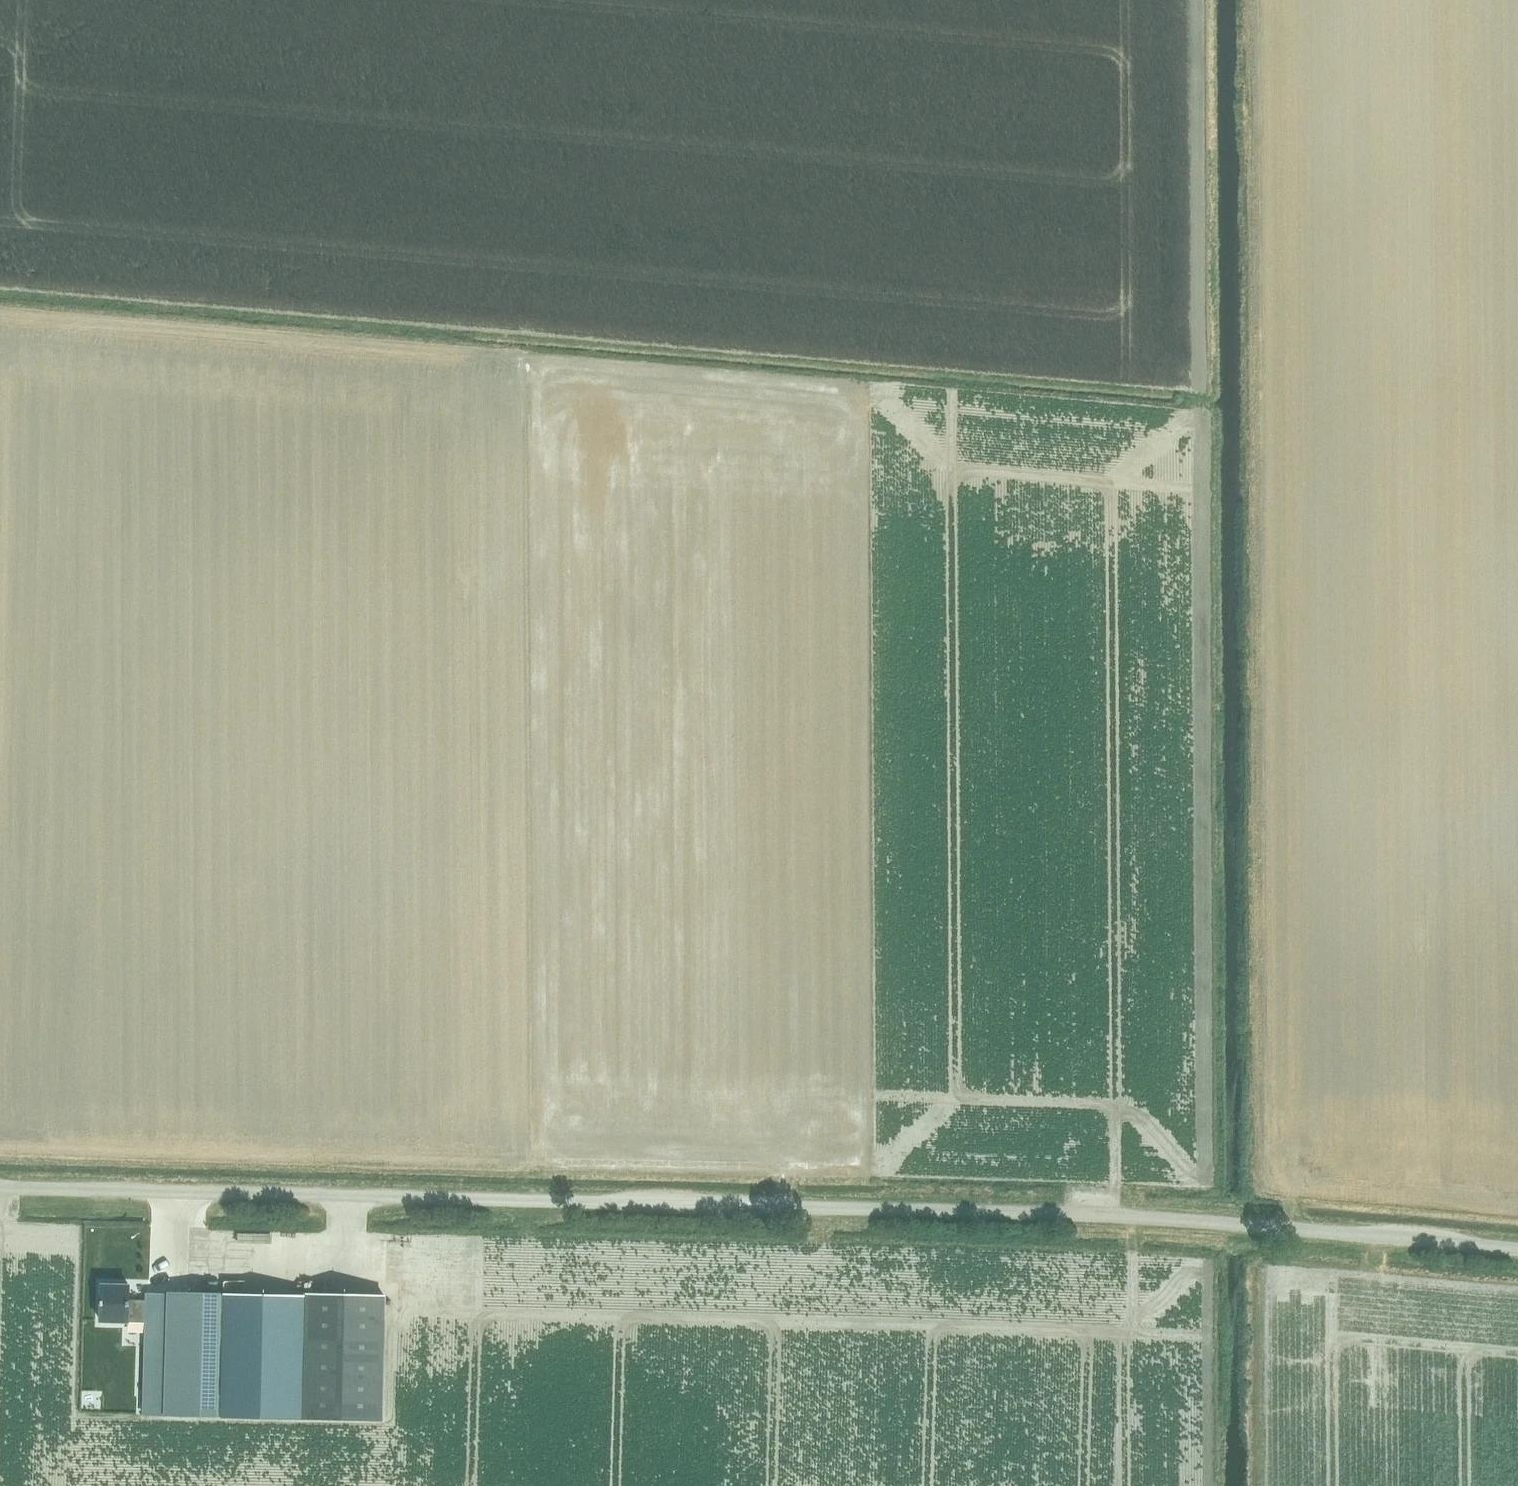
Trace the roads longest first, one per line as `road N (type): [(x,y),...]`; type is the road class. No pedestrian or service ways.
road 1 (unclassified): [(1517,1250),(1109,1216),(0,1187)]

